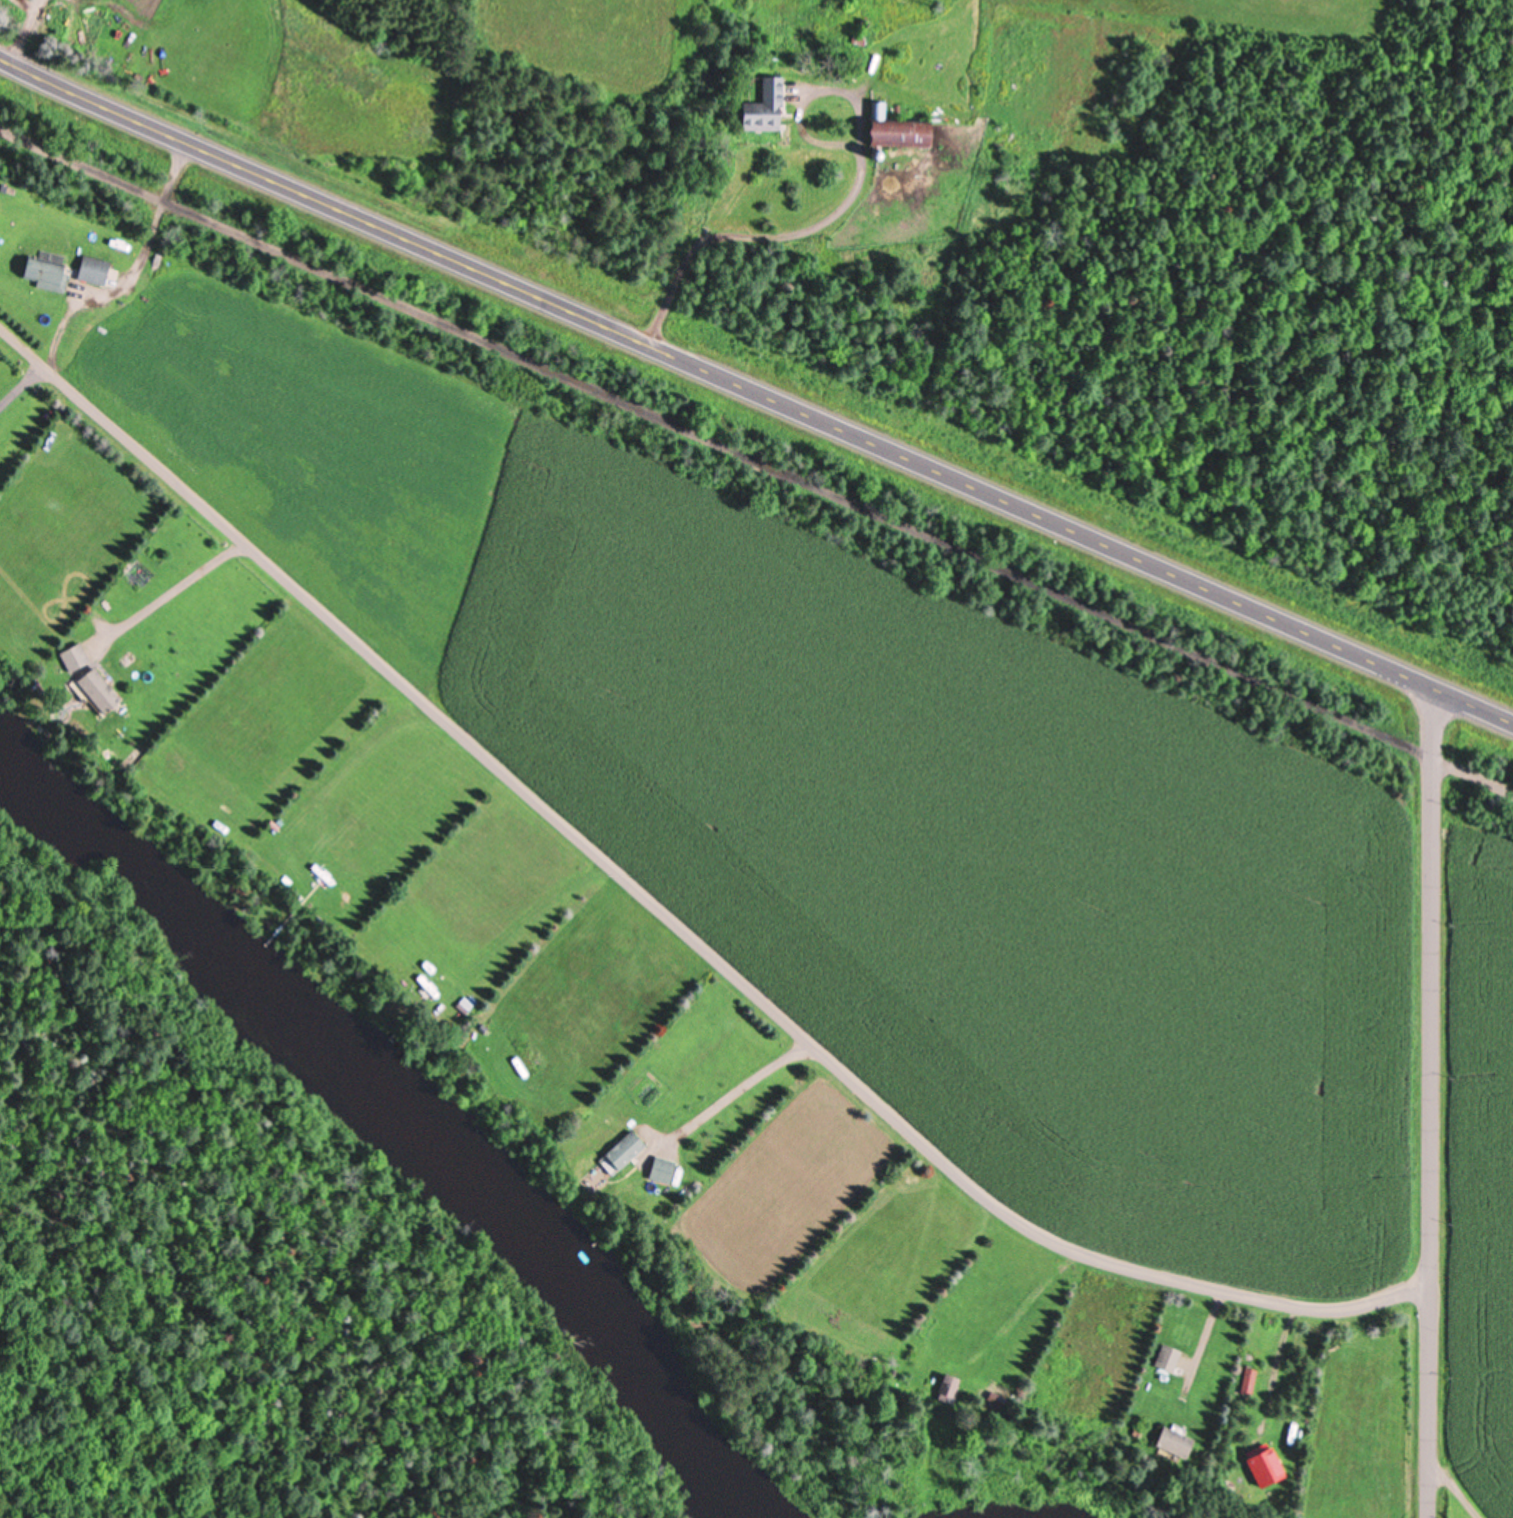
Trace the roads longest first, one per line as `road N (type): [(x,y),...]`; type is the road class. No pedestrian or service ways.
road 1 (primary): [(0,56),(1512,720)]
road 2 (residential): [(1429,1517),(1435,686)]

